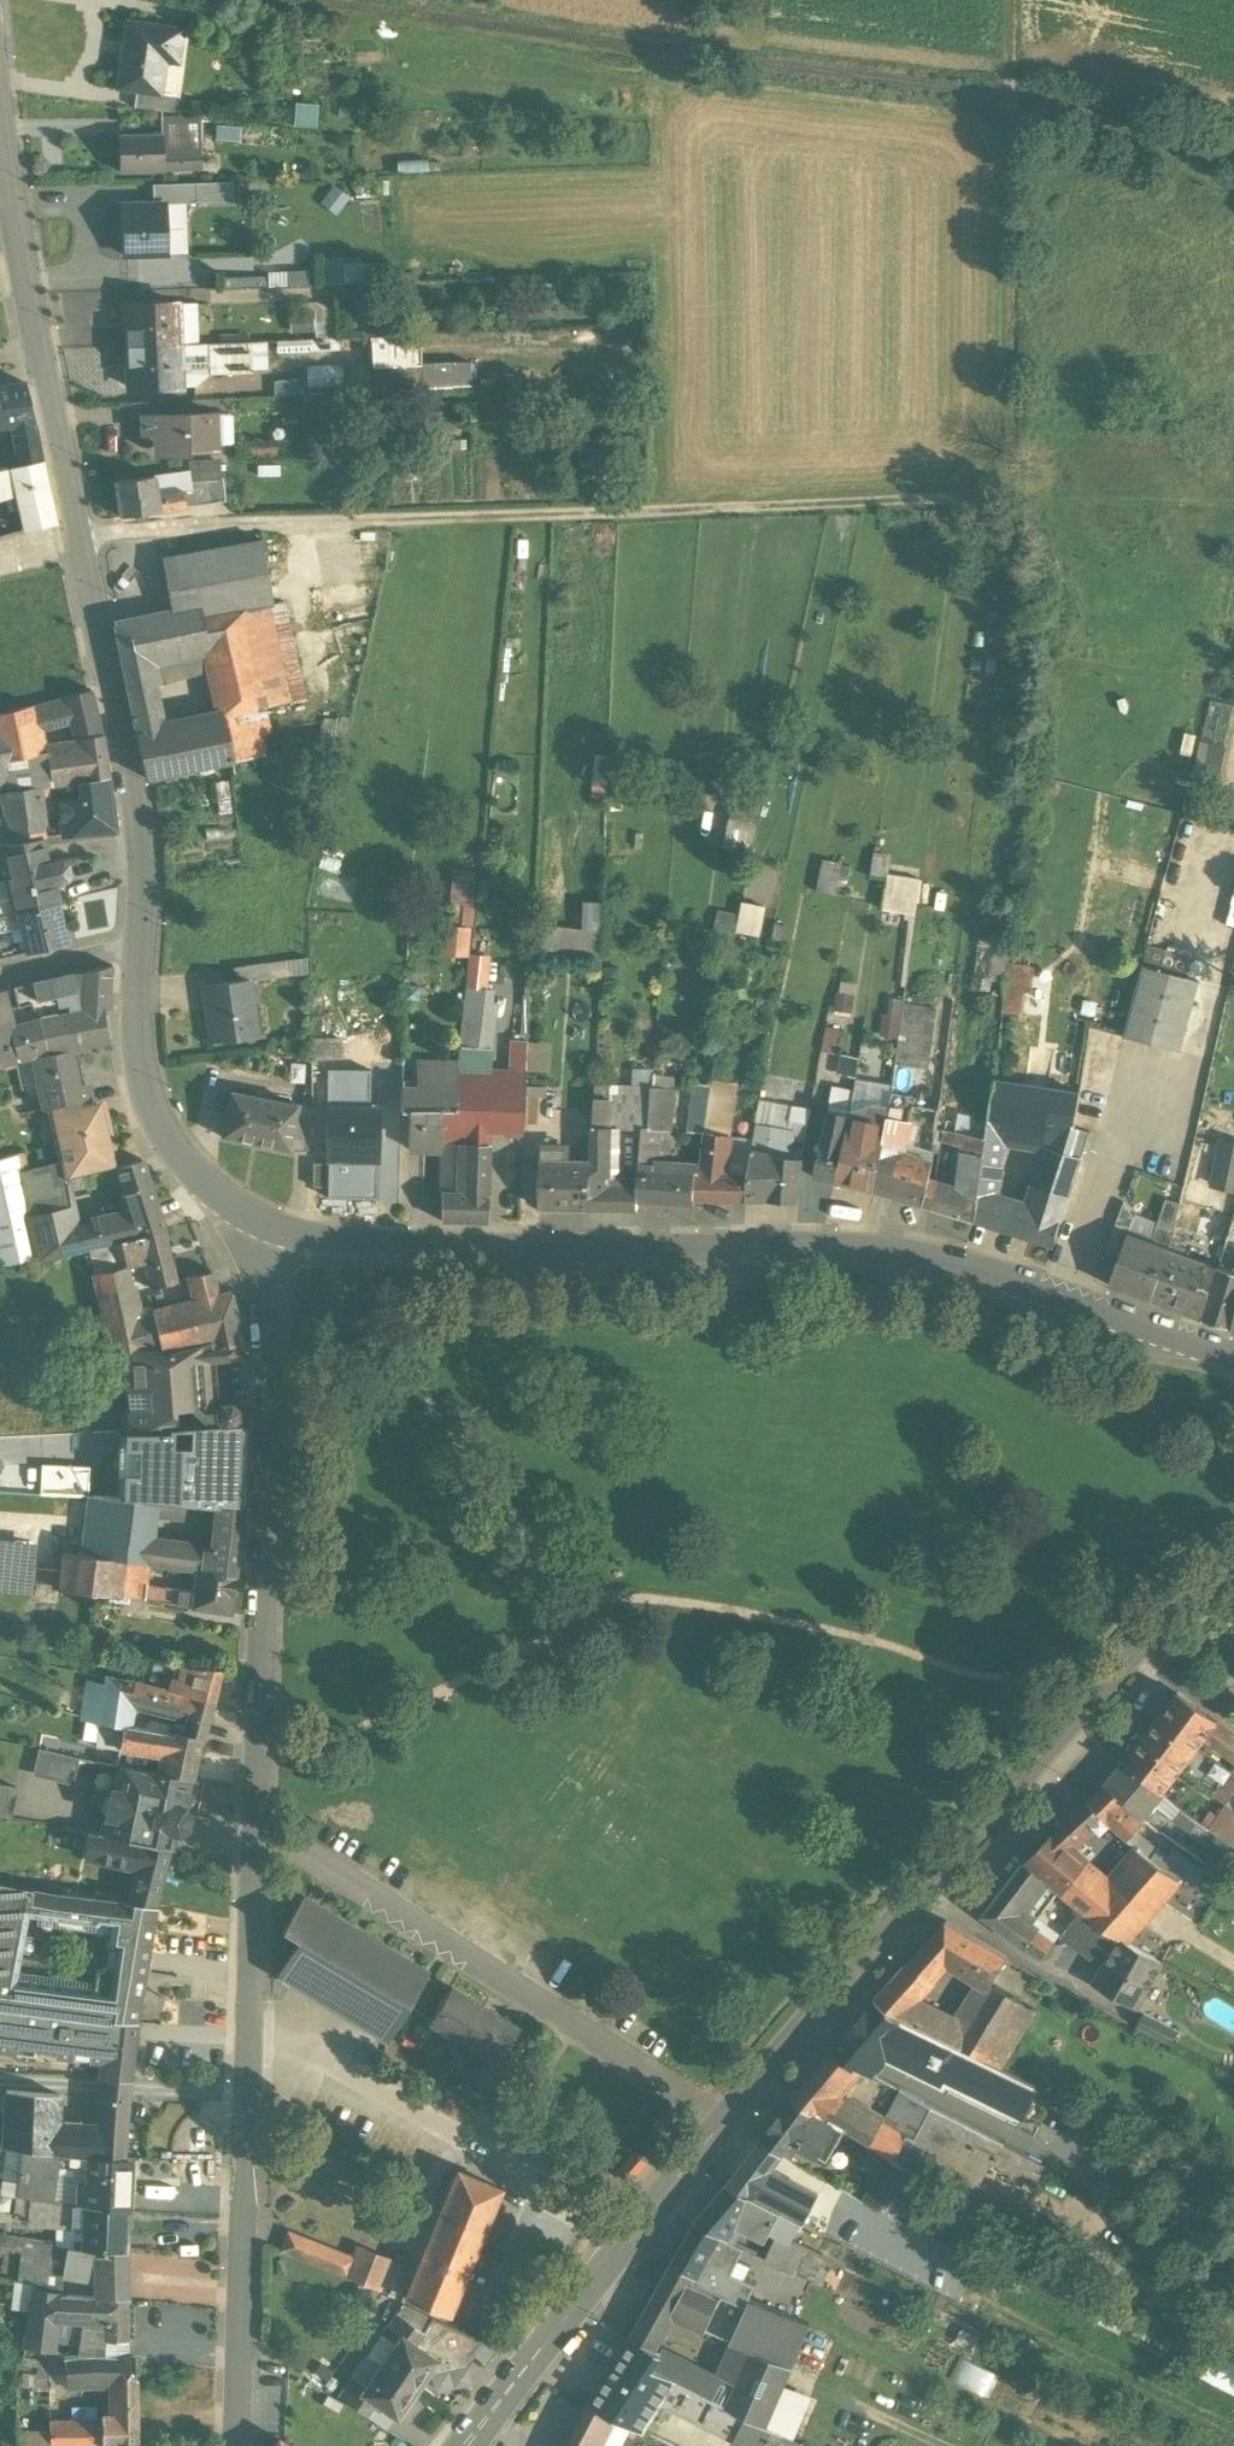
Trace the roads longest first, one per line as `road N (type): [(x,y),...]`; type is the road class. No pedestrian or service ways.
road 1 (track): [(80,541),(1012,499),(1010,0)]
road 2 (residential): [(237,2445),(286,1229)]
road 3 (tertiary): [(1233,1559),(1136,1649),(839,1984),(467,2445)]
road 4 (unclassified): [(1233,1357),(986,1271),(904,1253),(385,1251),(286,1229)]
road 5 (unclassified): [(140,953),(142,845),(0,129)]
road 6 (unclassified): [(286,1229),(223,1195),(156,1115),(142,1071),(140,953)]
road 7 (track): [(1011,114),(1233,197)]
road 8 (residential): [(140,953),(0,978)]

